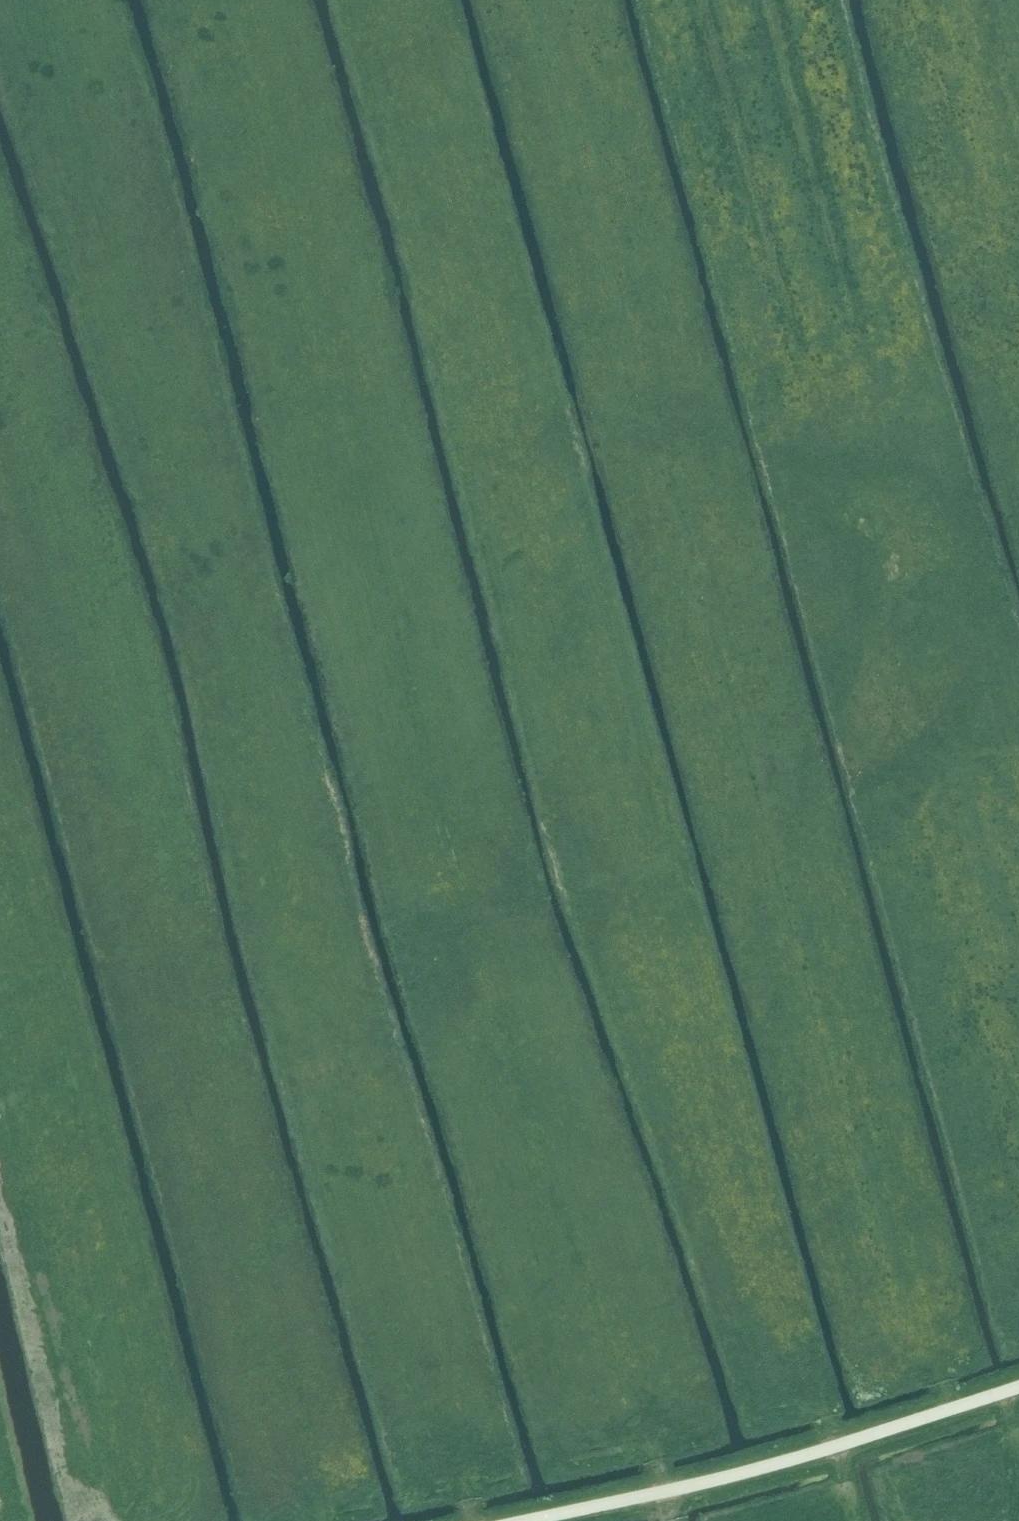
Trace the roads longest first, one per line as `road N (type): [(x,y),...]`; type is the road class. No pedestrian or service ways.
road 1 (unclassified): [(1018,1388),(761,1469),(530,1520)]

